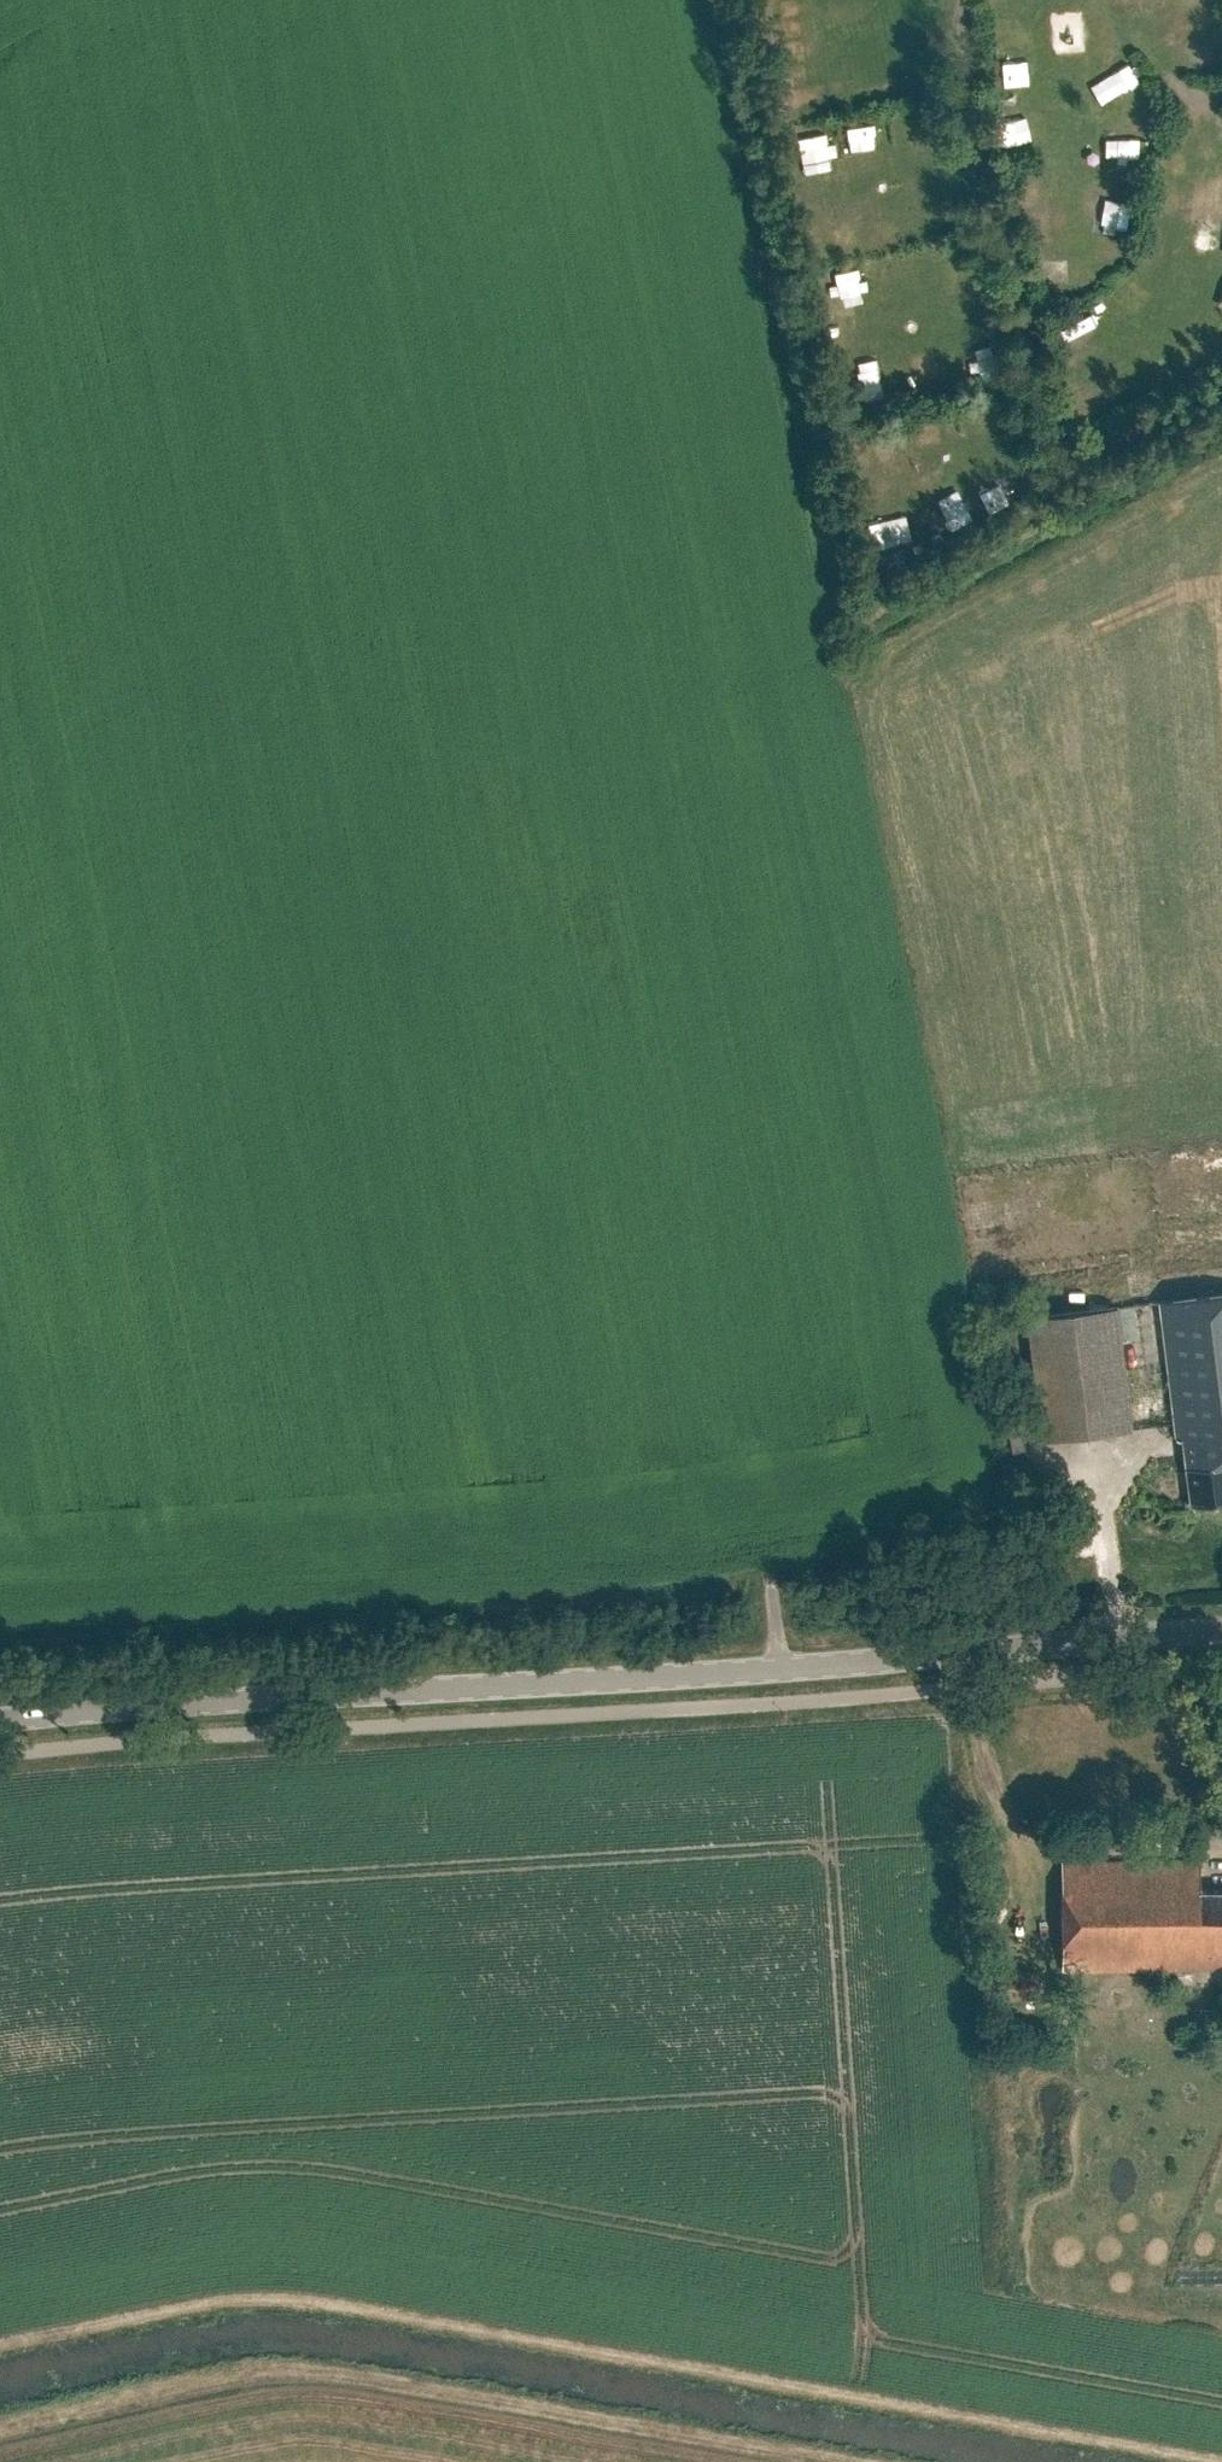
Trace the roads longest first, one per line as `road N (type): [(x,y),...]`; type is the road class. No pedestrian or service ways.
road 1 (secondary): [(0,1729),(1221,1630)]

